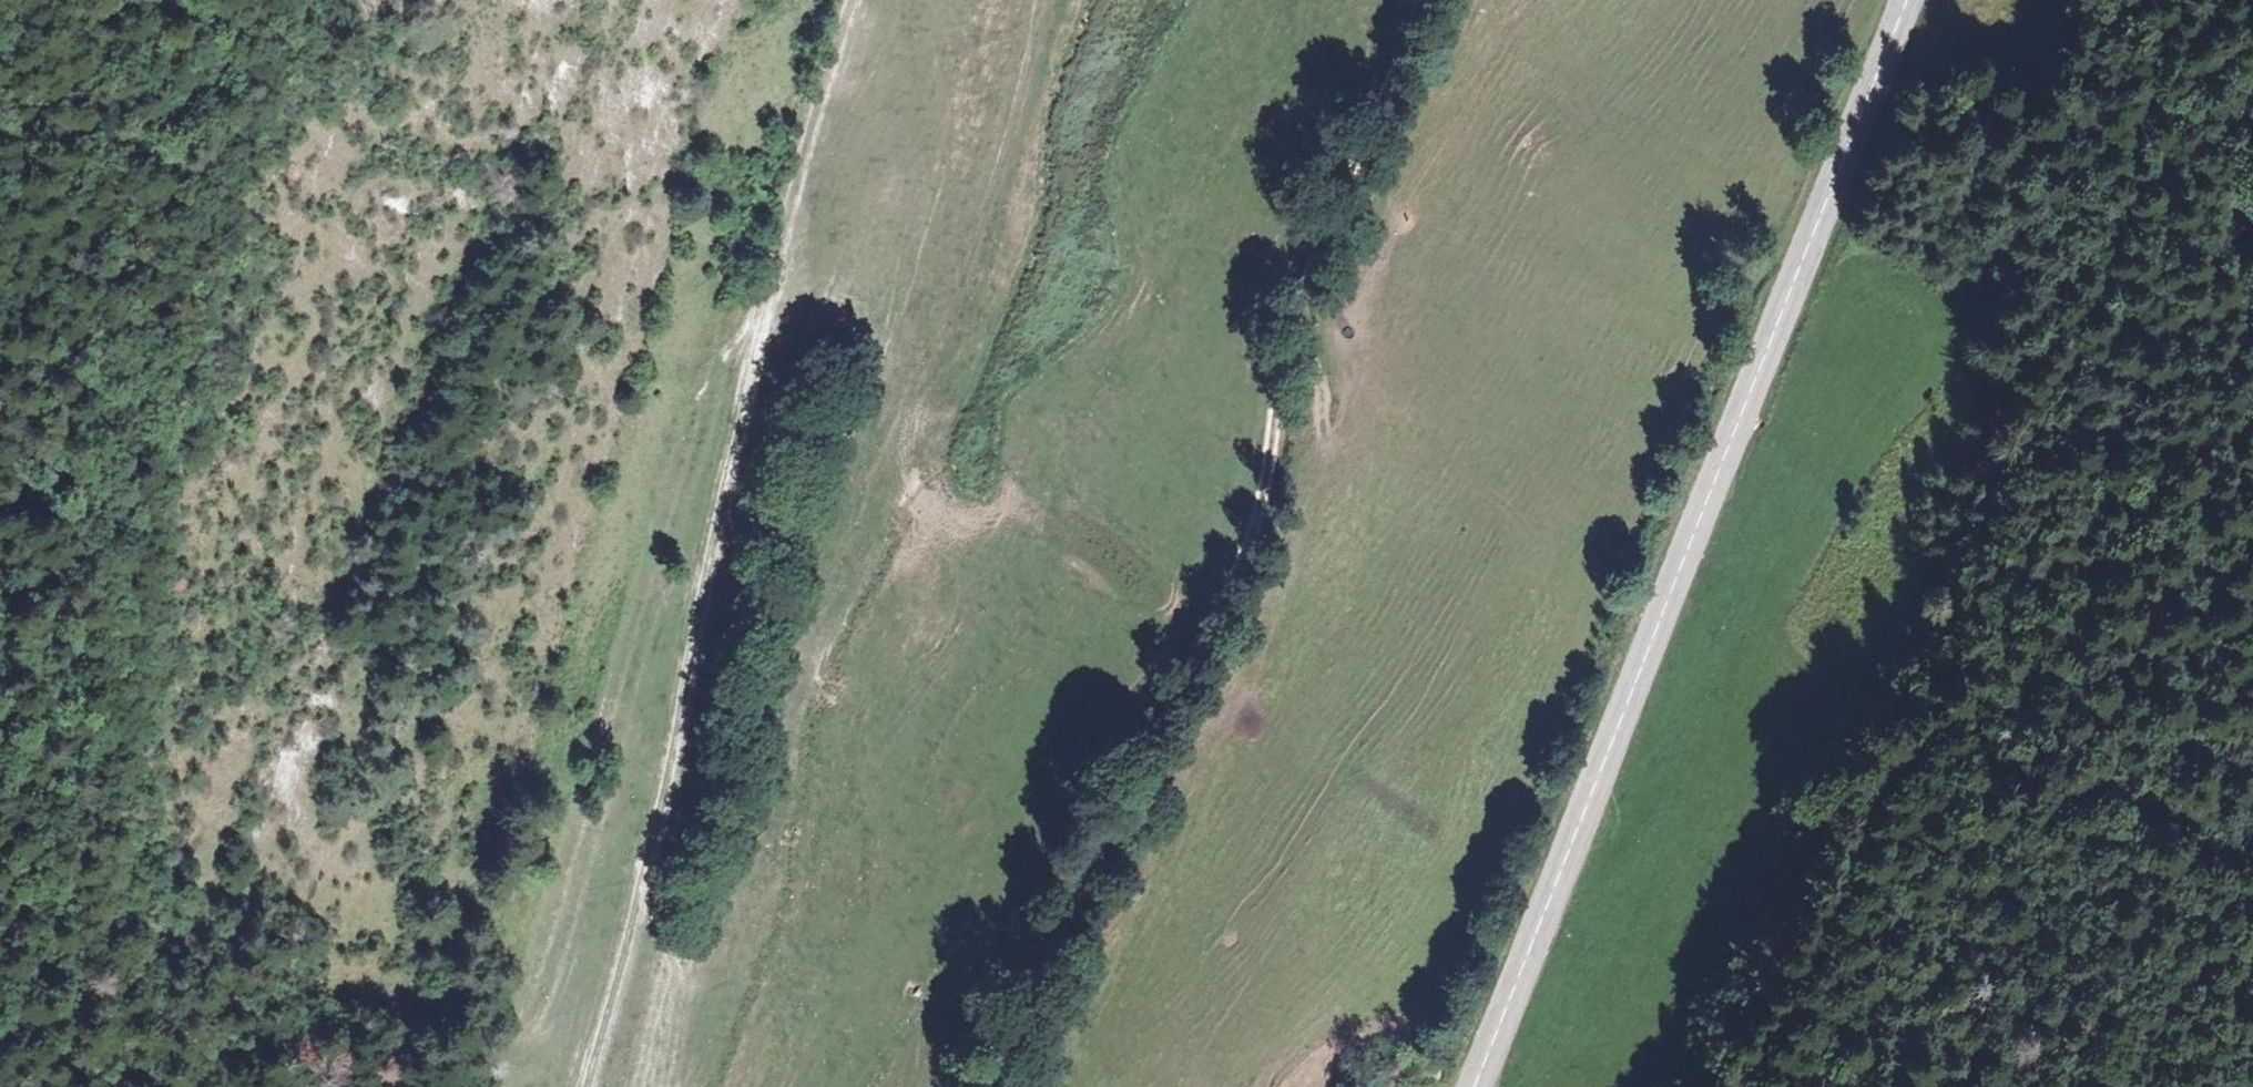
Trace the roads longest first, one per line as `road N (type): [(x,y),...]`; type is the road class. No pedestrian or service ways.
road 1 (tertiary): [(1910,0),(1474,1086)]
road 2 (track): [(1025,1086),(1213,642),(1344,156),(1410,0)]

